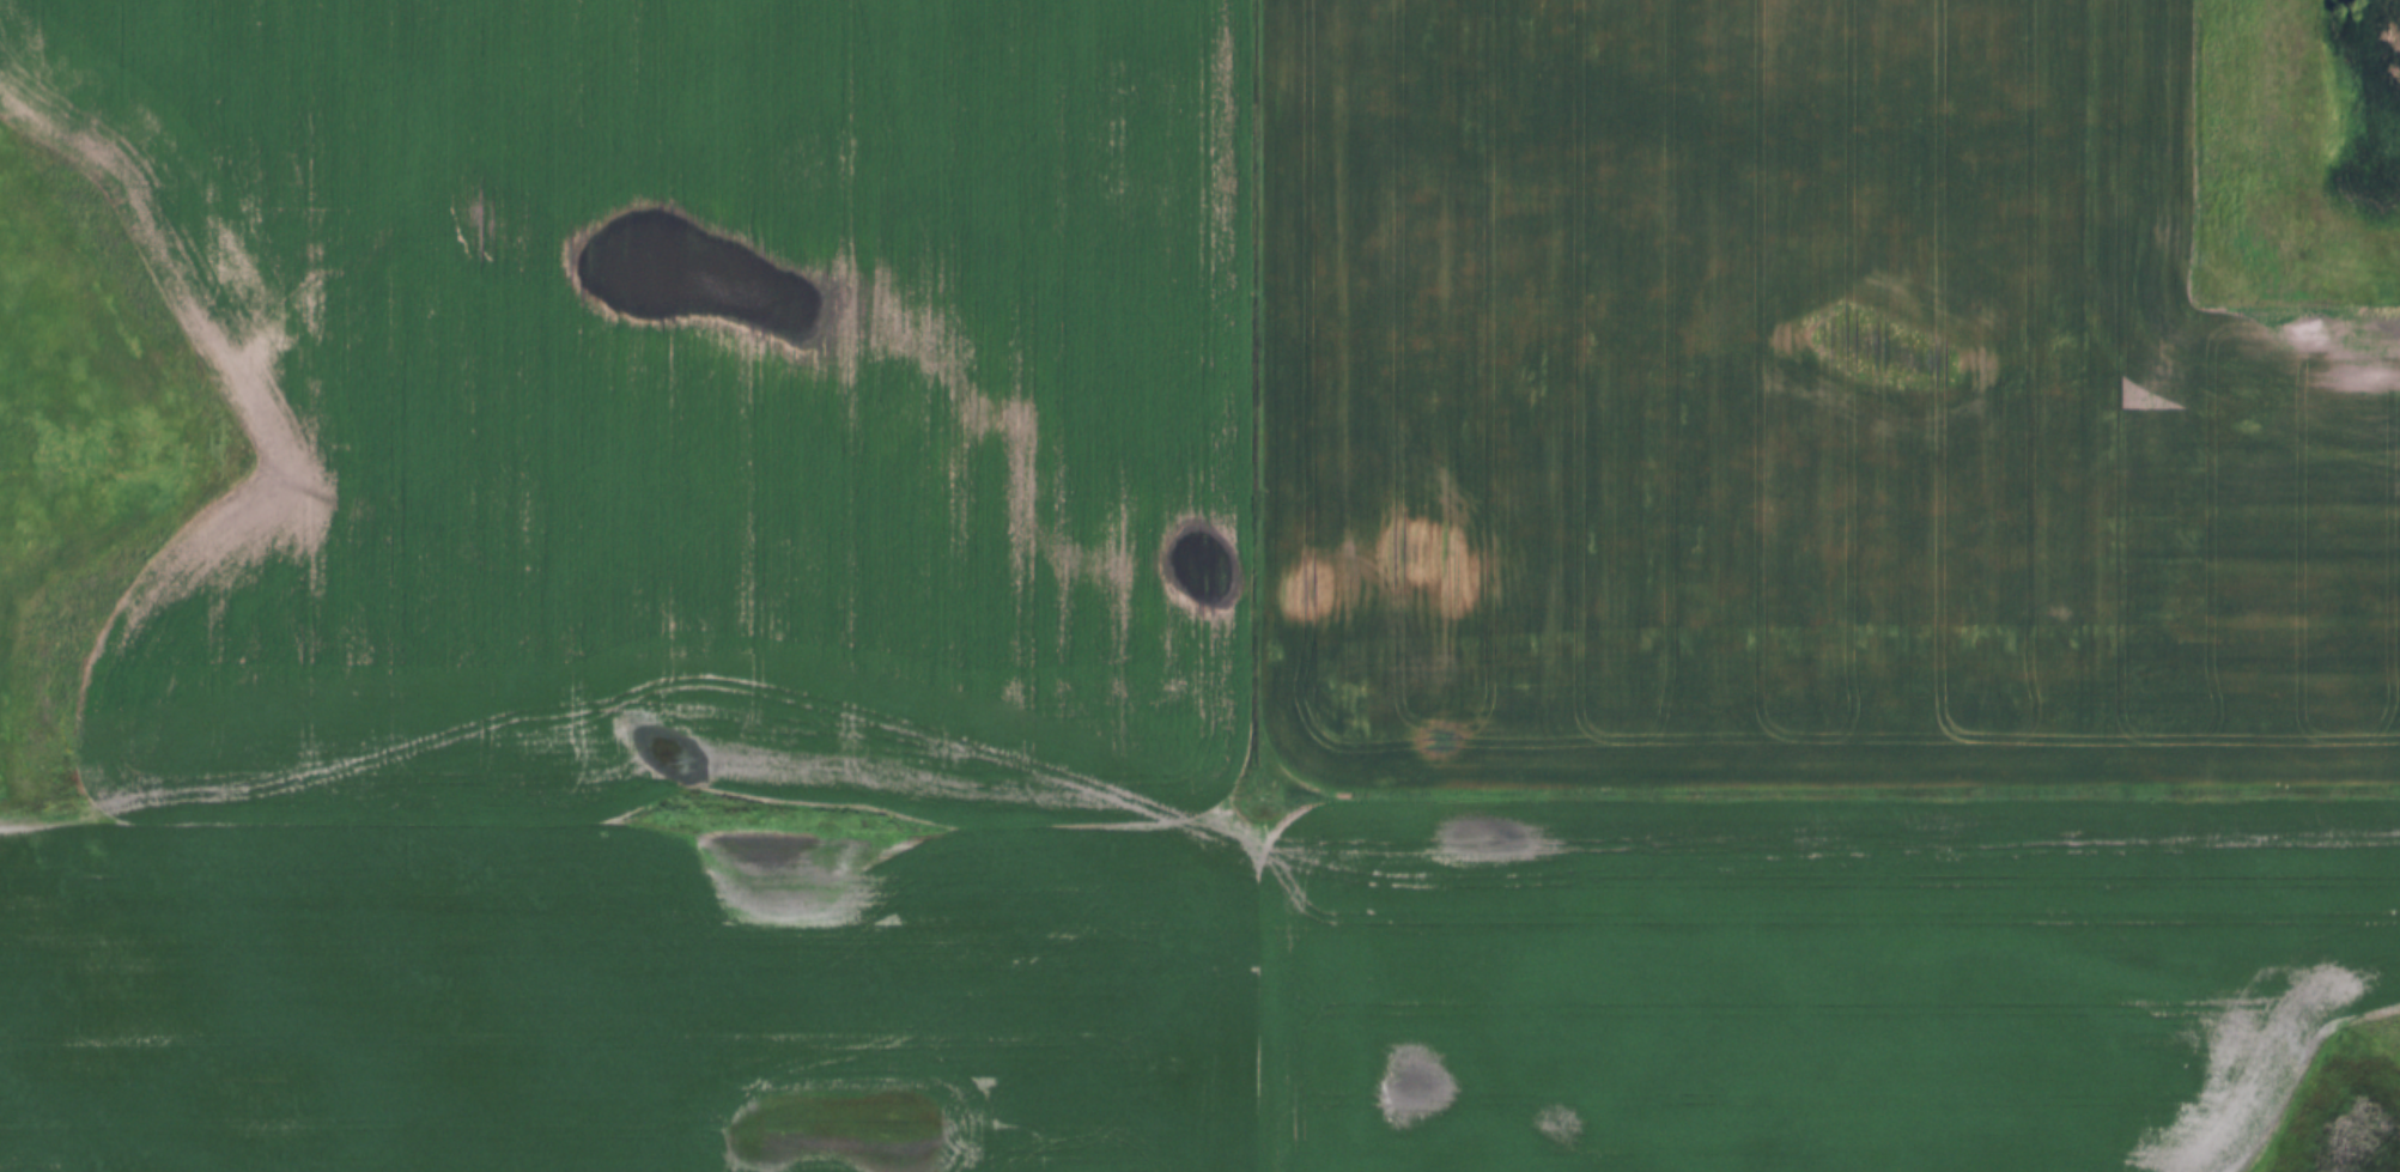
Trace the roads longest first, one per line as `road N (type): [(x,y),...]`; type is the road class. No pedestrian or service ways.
road 1 (track): [(0,809),(26,807),(30,632),(42,602),(69,575),(168,535),(196,500),(201,441),(176,365),(0,111)]

